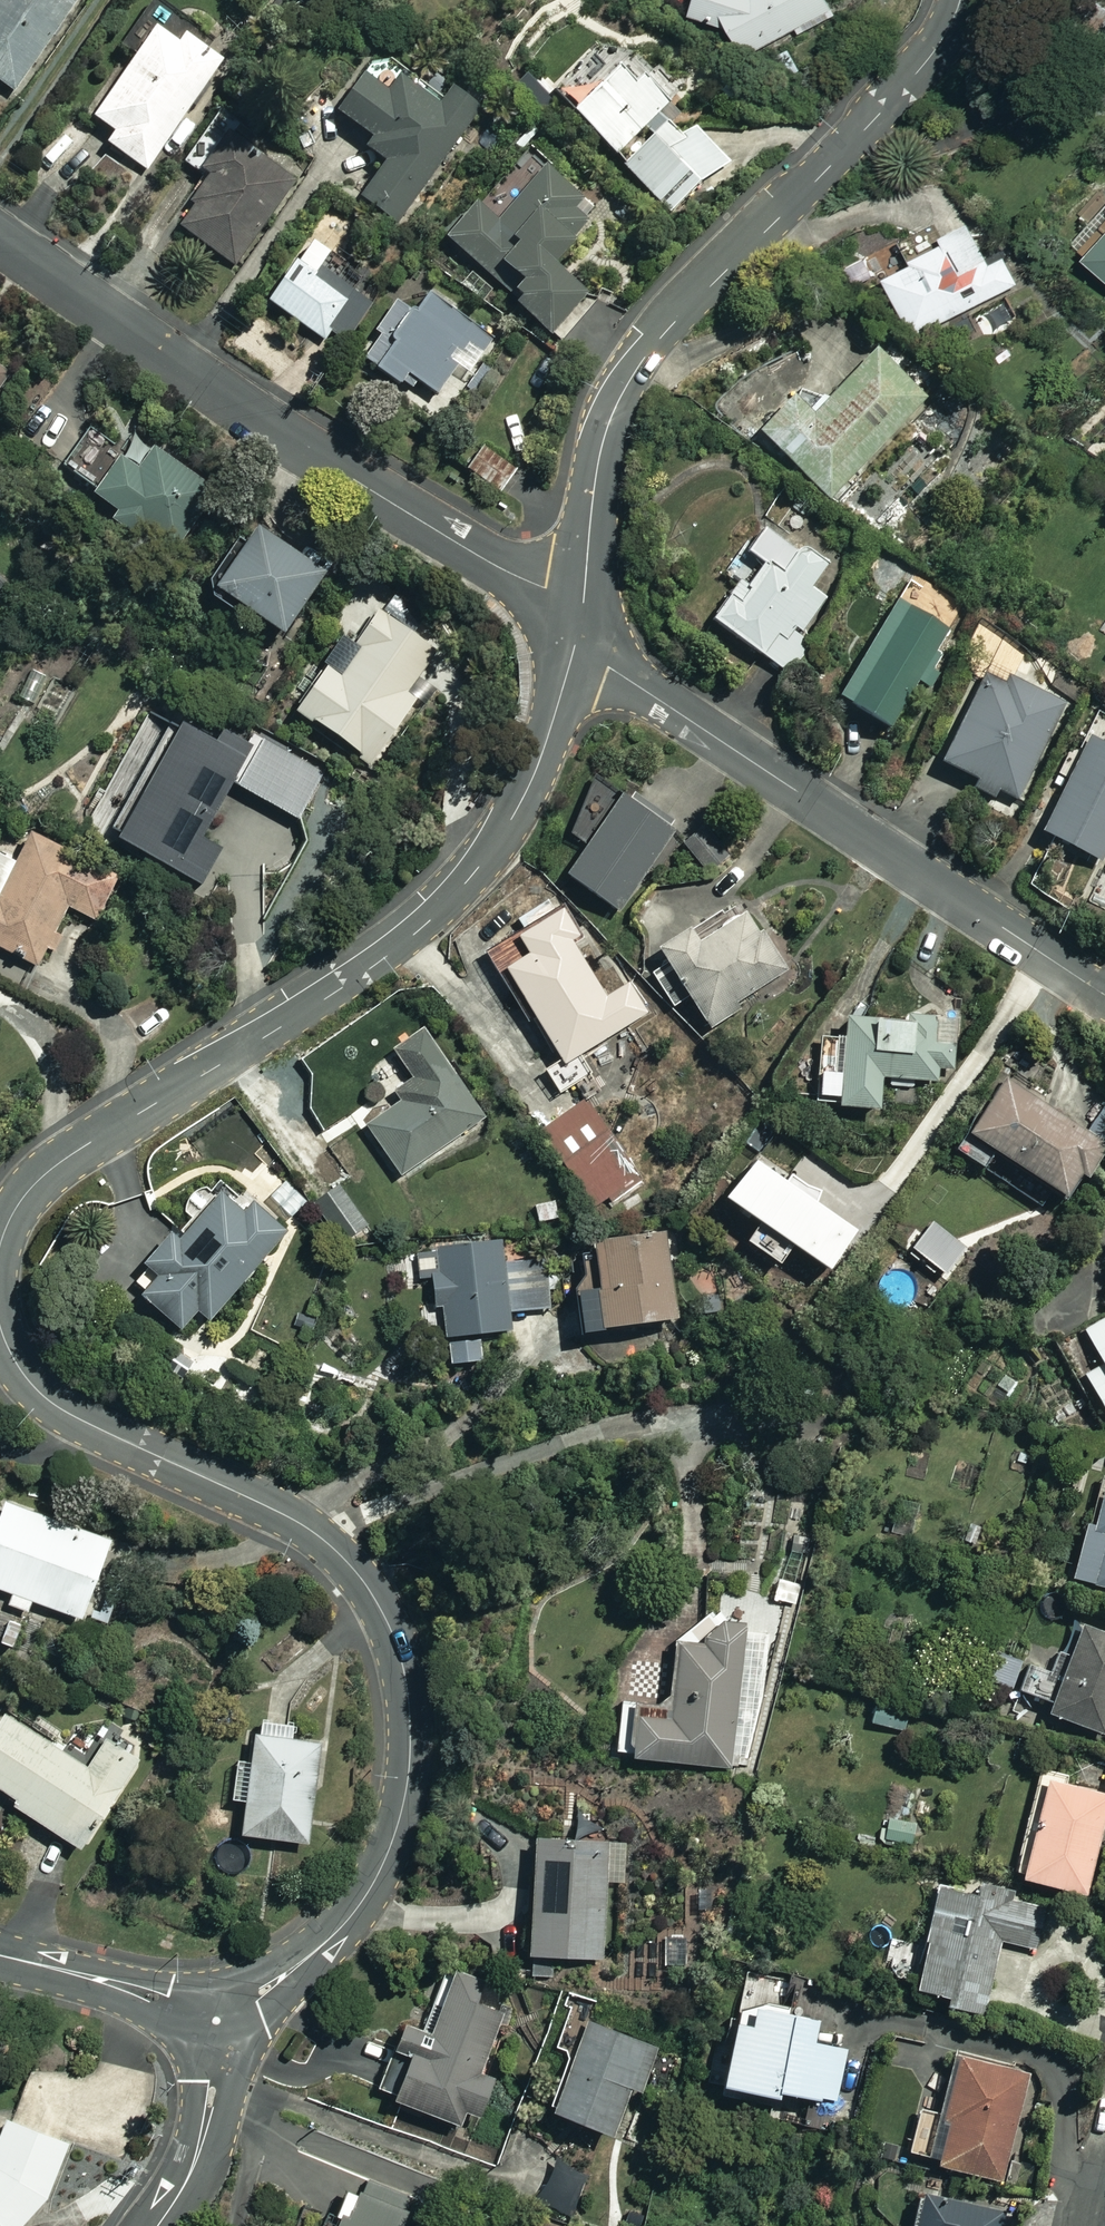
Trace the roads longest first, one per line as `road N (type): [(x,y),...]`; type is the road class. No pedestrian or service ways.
road 1 (residential): [(217,2021),(321,1946),(382,1864),(409,1769),(409,1707),(394,1637),(356,1572),(309,1528),(57,1407),(34,1389),(0,1328)]
road 2 (residential): [(0,1244),(18,1204),(62,1160),(332,994),(456,895),(519,805),(543,753),(577,629)]
road 3 (residential): [(577,629),(599,456),(640,360),(877,117),(930,57),(961,0)]
road 4 (residential): [(577,629),(0,238)]
road 5 (residential): [(1104,994),(642,688),(577,629)]
road 6 (residential): [(0,1956),(166,1999),(217,2021)]
road 7 (residential): [(217,2021),(199,2149),(157,2225)]

